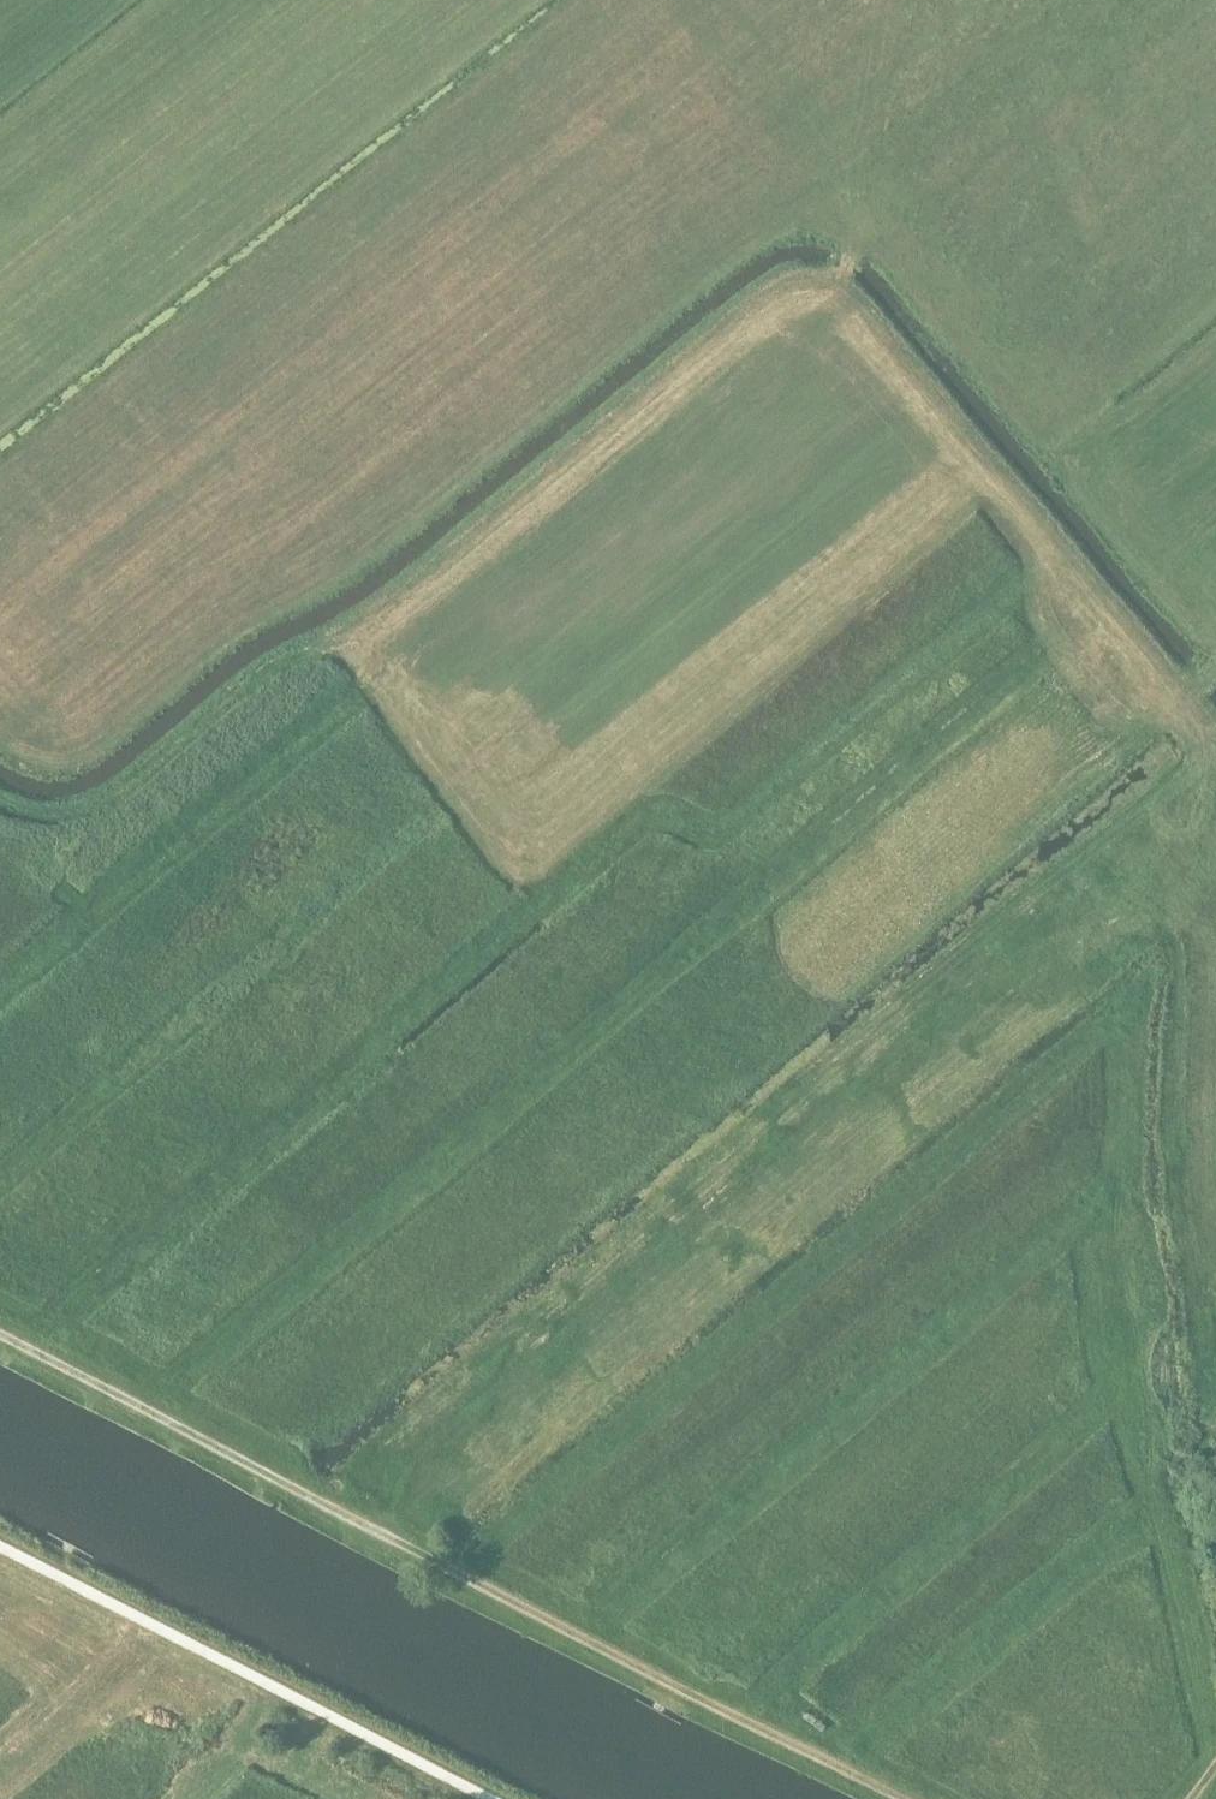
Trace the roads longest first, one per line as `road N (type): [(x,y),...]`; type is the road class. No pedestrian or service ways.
road 1 (unclassified): [(905,1798),(0,1333)]
road 2 (track): [(466,1798),(0,1560)]

